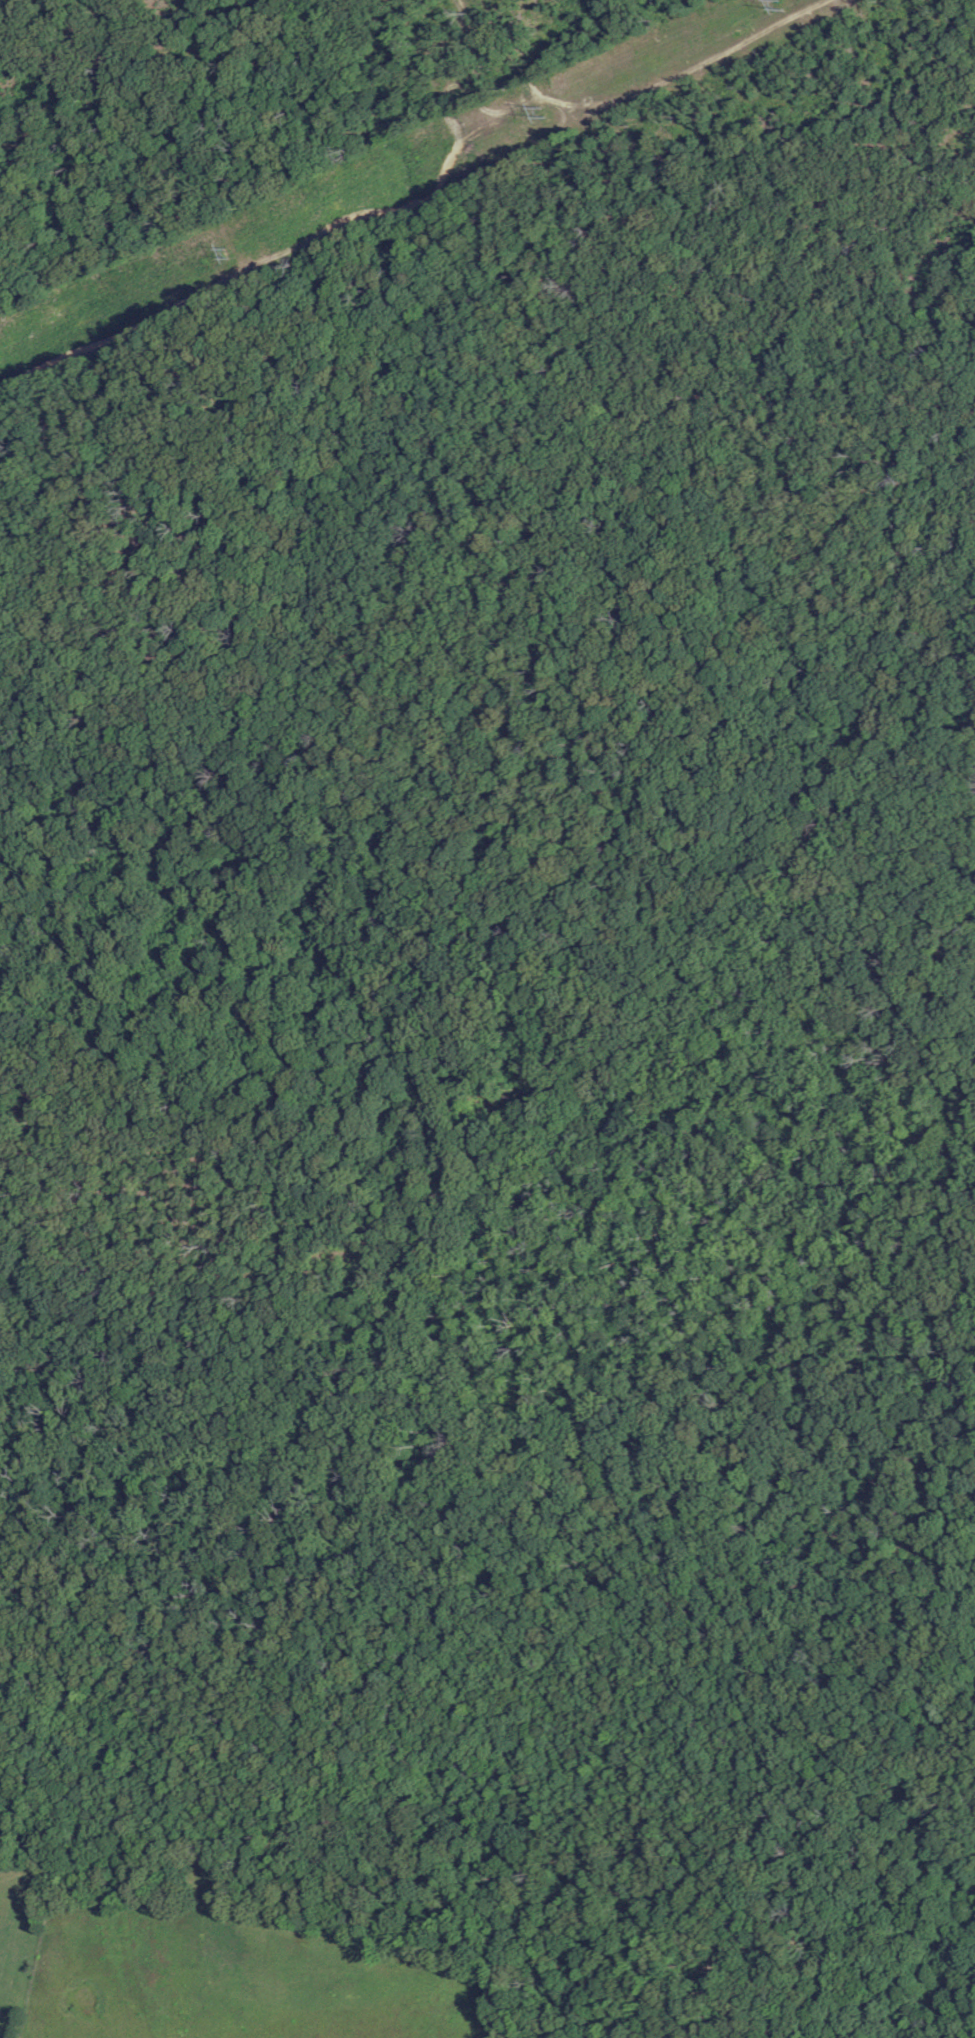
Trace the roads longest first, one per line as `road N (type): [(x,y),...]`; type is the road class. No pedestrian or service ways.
road 1 (residential): [(0,384),(122,336),(341,225),(430,199),(460,147),(498,109),(532,99),(578,112),(611,108),(840,0)]

